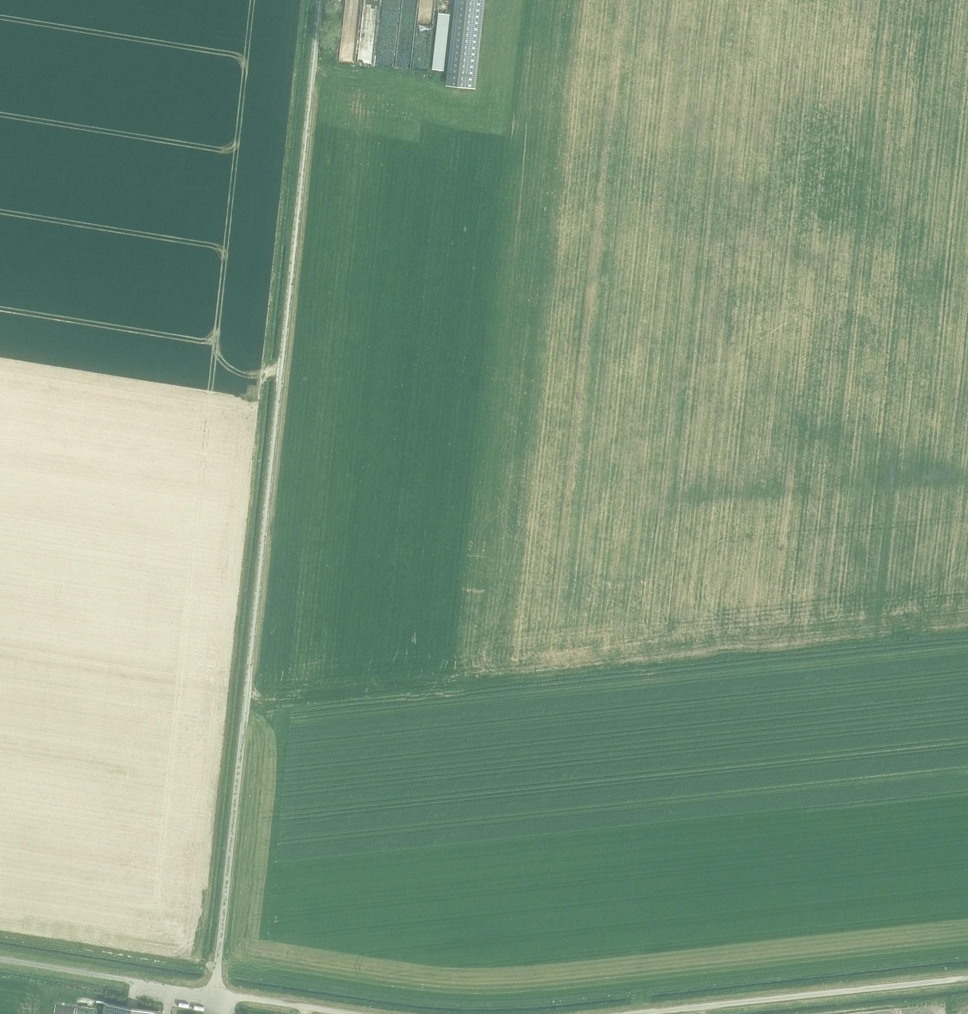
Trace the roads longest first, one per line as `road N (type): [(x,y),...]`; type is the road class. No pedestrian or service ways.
road 1 (unclassified): [(215,993),(320,0)]
road 2 (unclassified): [(967,977),(633,1013)]
road 3 (unclassified): [(215,993),(0,958)]
road 4 (unclassified): [(357,1013),(215,993)]

